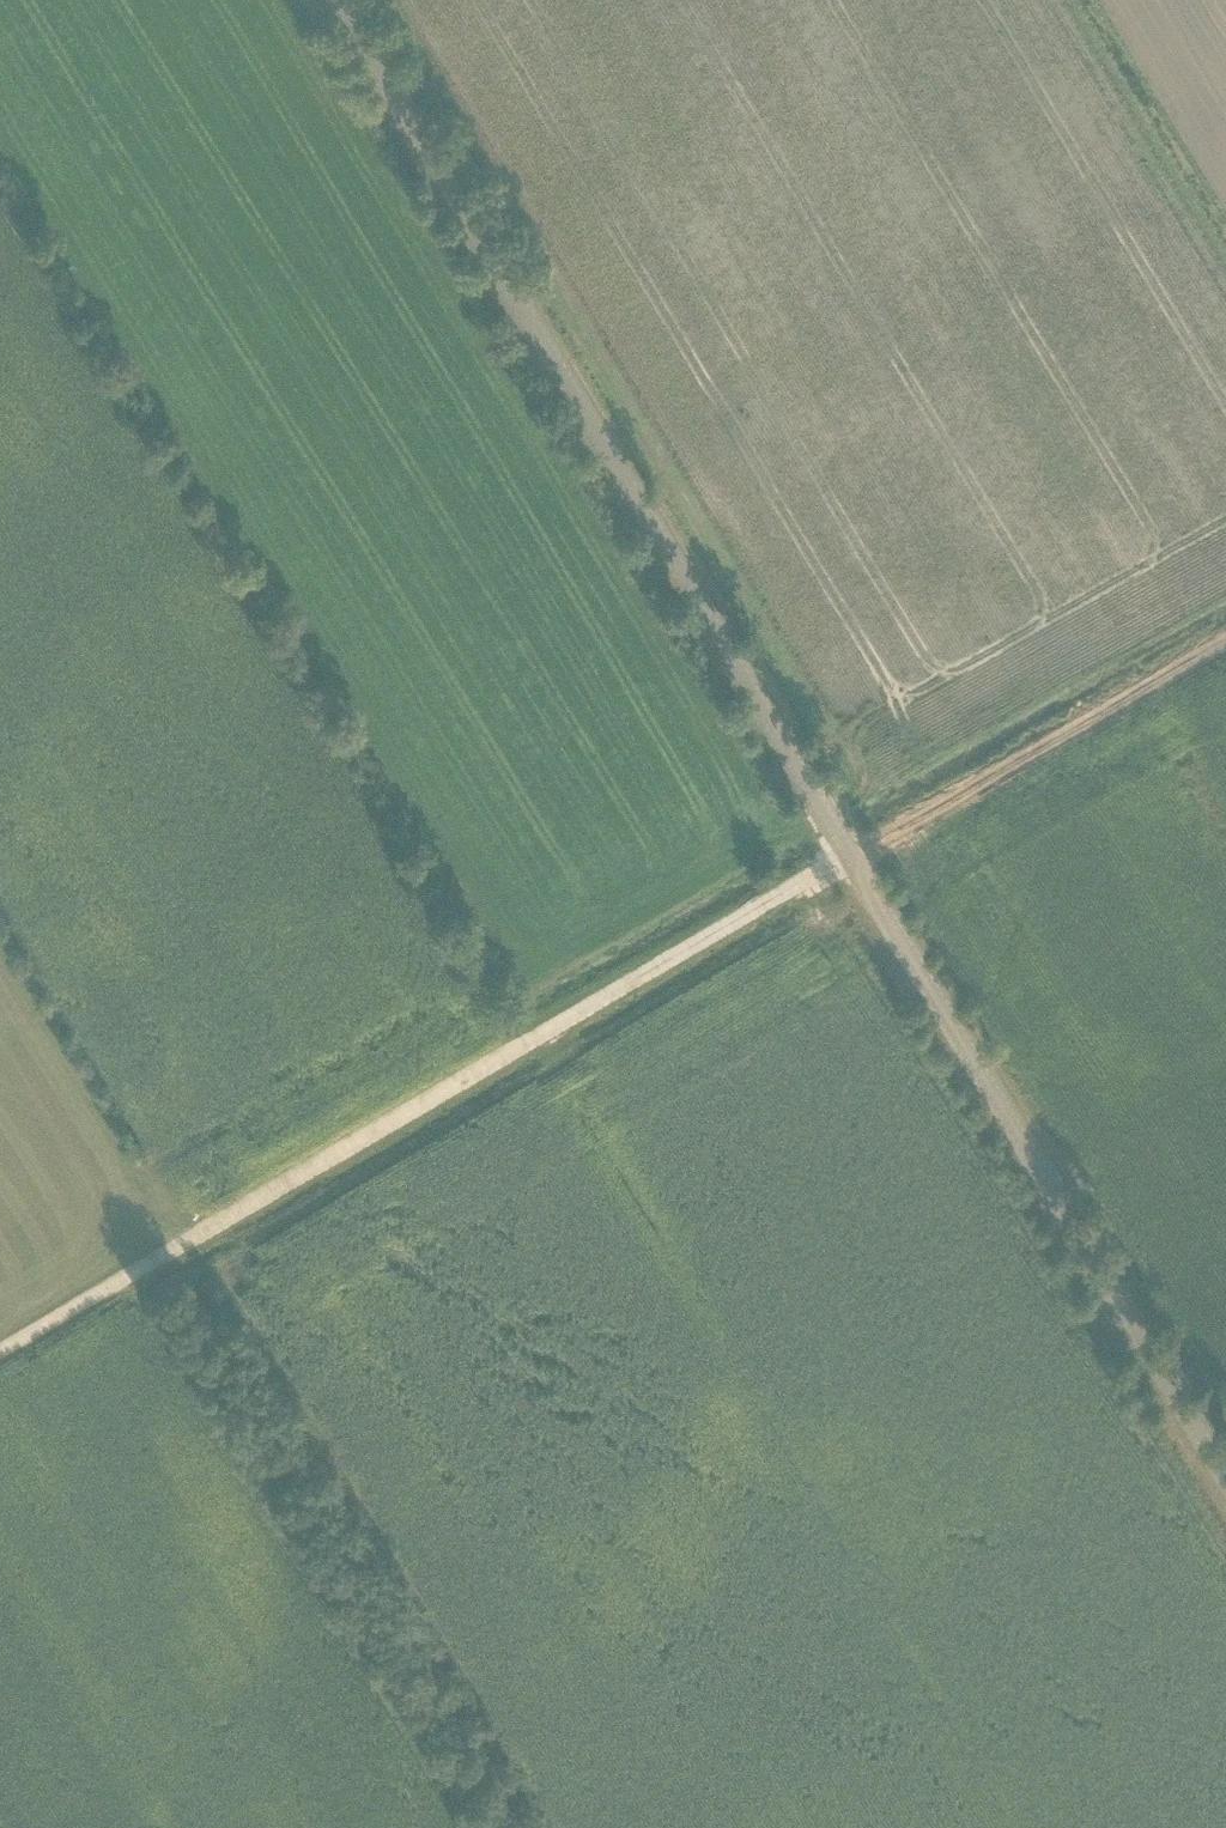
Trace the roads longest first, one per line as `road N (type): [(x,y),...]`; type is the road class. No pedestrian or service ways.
road 1 (tertiary): [(1225,1488),(323,0)]

